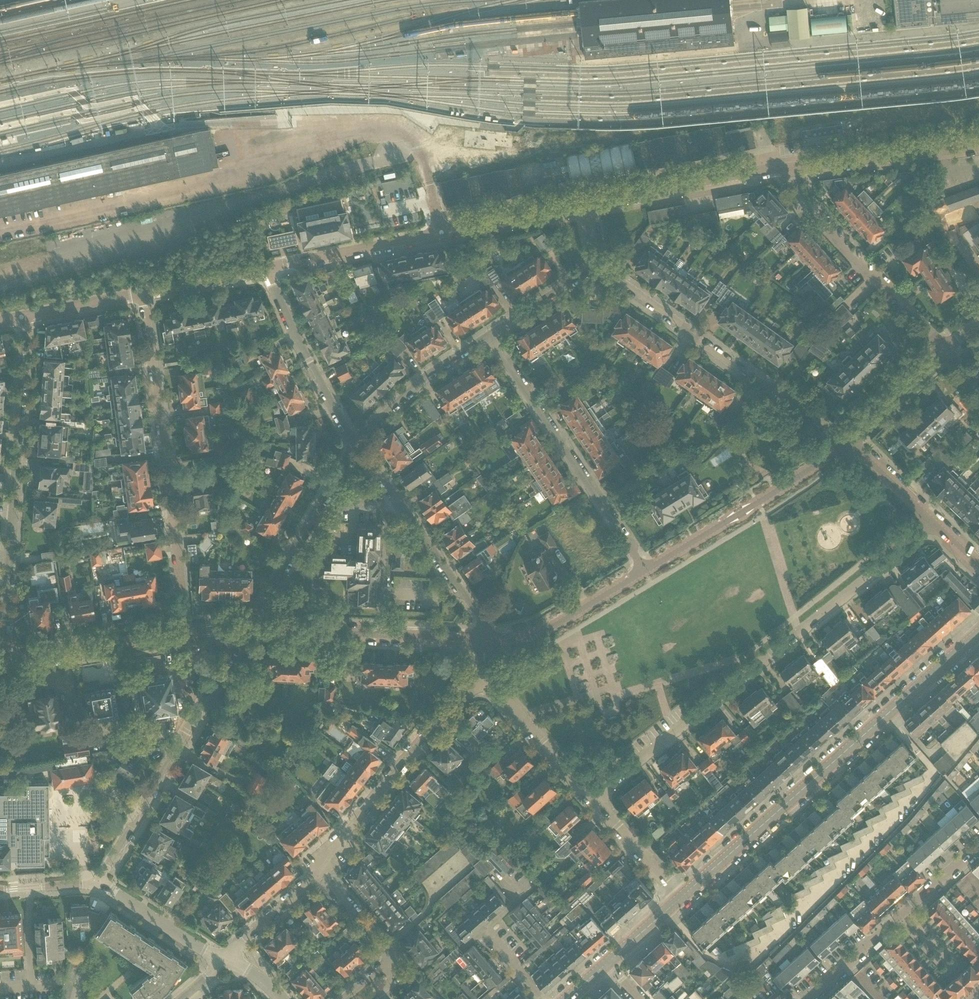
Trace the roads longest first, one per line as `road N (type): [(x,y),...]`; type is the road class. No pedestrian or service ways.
road 1 (residential): [(591,799),(934,522)]
road 2 (tertiary): [(681,896),(978,633)]
road 3 (residential): [(186,637),(142,294)]
road 4 (residential): [(28,317),(0,655)]
road 5 (tertiary): [(267,271),(588,209)]
road 6 (residential): [(846,444),(599,265)]
road 7 (residential): [(98,884),(251,632)]
road 8 (residential): [(488,333),(644,570)]
road 9 (residential): [(943,353),(775,170)]
road 10 (residential): [(324,868),(405,763),(485,681)]
road 11 (tertiary): [(644,570),(846,444)]
road 12 (tertiary): [(251,632),(485,641)]
road 13 (residential): [(485,641),(483,621),(360,447)]
road 14 (residential): [(810,998),(978,846)]
road 15 (residential): [(360,447),(251,632)]
road 16 (tertiary): [(775,170),(978,149)]
road 17 (residential): [(360,447),(267,271)]
road 18 (tertiary): [(588,209),(775,170)]
road 19 (tertiary): [(0,663),(186,637)]
road 20 (tertiary): [(485,641),(549,629),(644,570)]
road 21 (residential): [(488,333),(434,371),(360,447)]
road 22 (residential): [(591,799),(485,681)]
road 23 (residential): [(98,884),(225,960)]
road 24 (residential): [(225,960),(324,868)]
road 25 (tertiary): [(846,444),(943,353)]
road 26 (residential): [(681,896),(591,799)]
road 27 (residential): [(599,265),(488,333)]
road 28 (tertiary): [(142,294),(267,271)]

